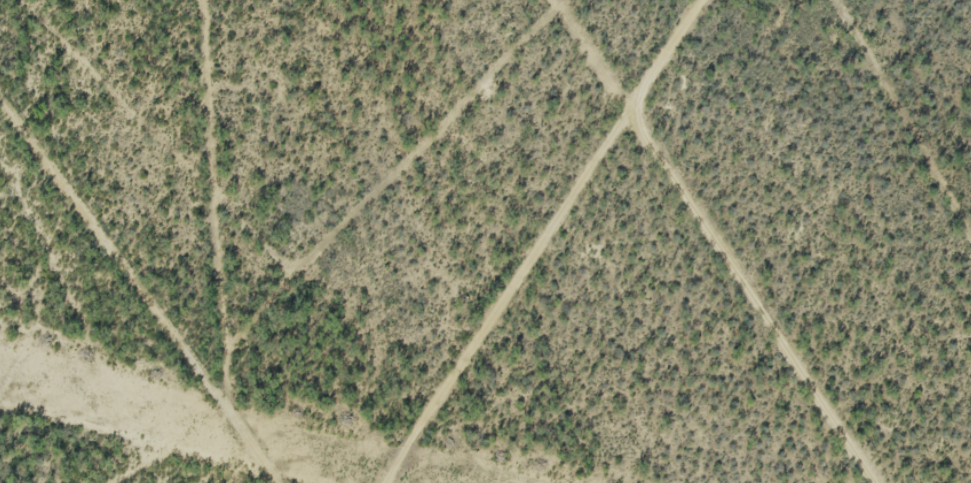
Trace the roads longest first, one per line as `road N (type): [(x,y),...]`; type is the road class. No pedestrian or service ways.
road 1 (residential): [(647,0),(330,452)]

